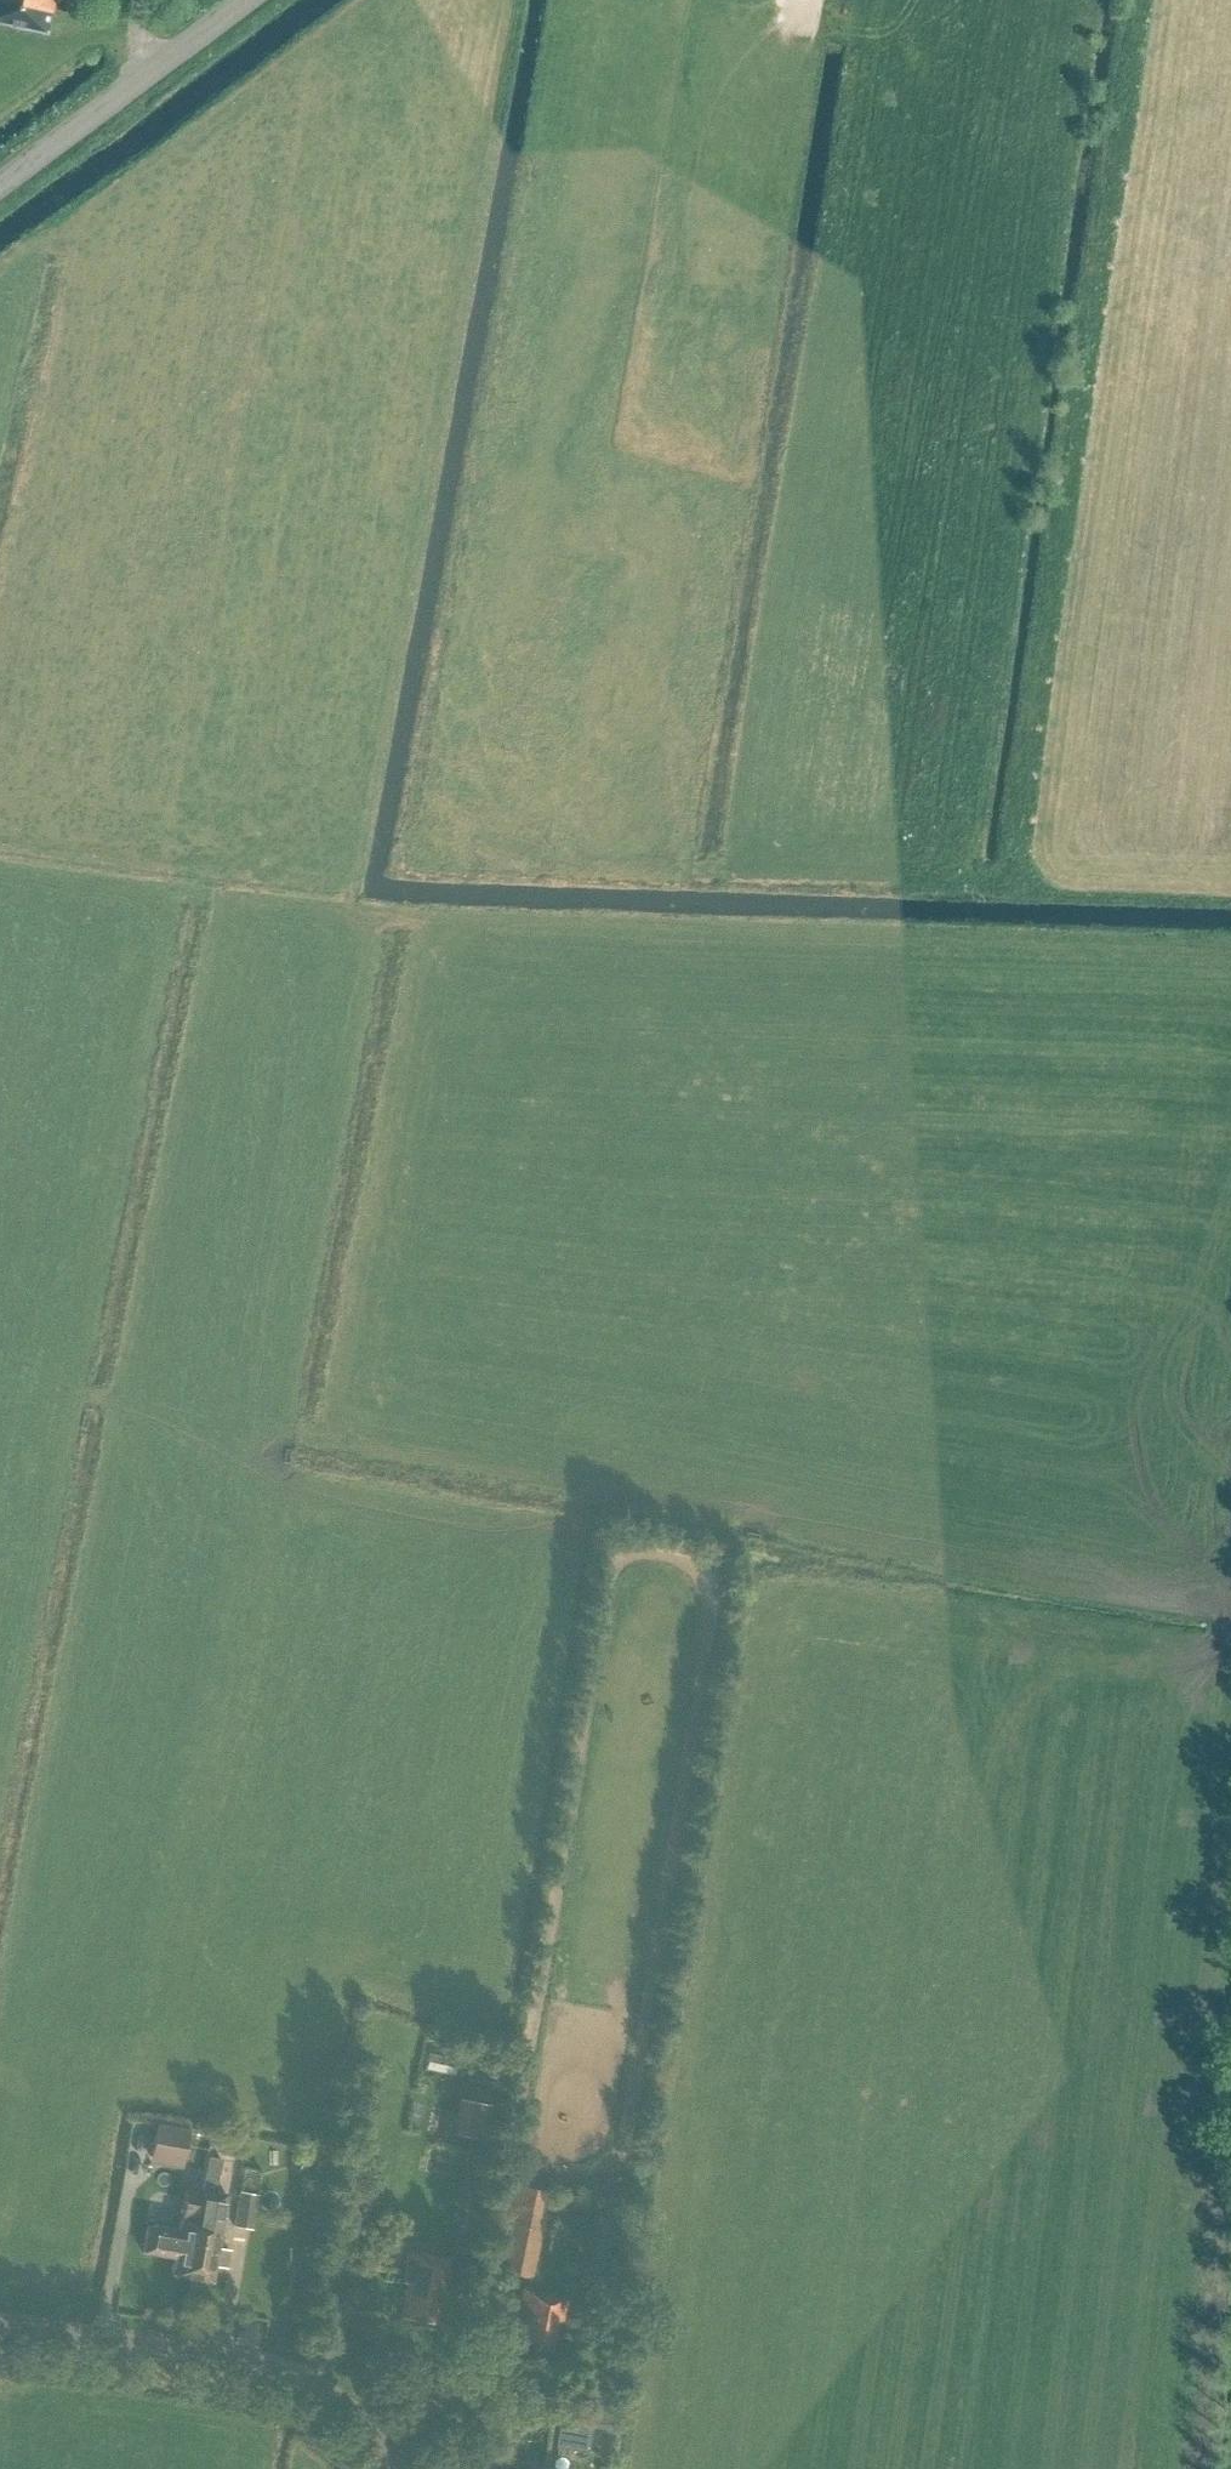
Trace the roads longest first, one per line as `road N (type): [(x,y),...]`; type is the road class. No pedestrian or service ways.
road 1 (tertiary): [(401,2468),(334,2398),(272,2365),(0,2325)]
road 2 (tertiary): [(0,185),(246,0)]

